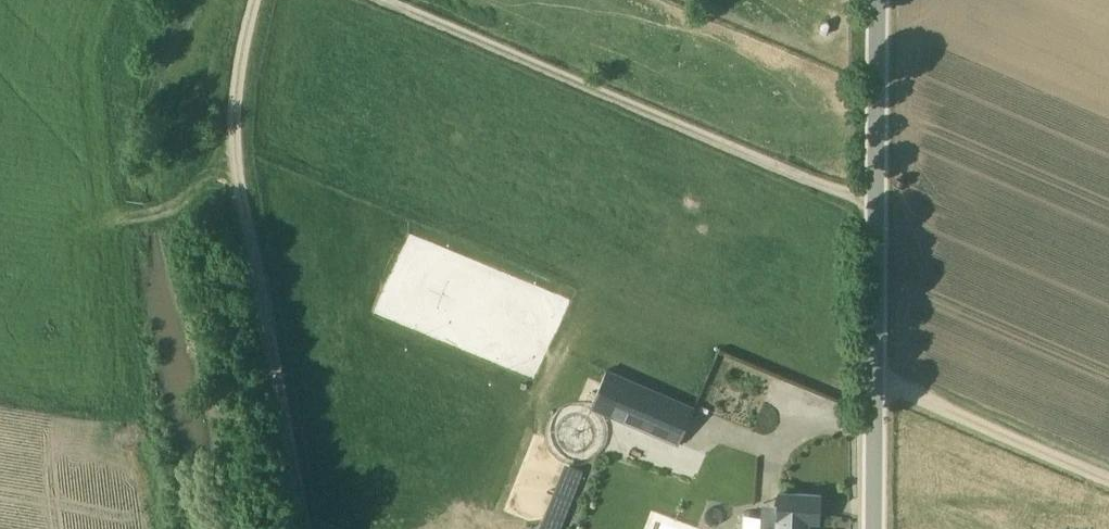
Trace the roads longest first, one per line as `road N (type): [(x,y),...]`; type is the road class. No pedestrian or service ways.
road 1 (track): [(254,0),(235,97),(236,163),(248,263),(306,528)]
road 2 (track): [(878,197),(820,184),(389,0)]
road 3 (tertiary): [(875,528),(880,0)]
road 4 (track): [(876,384),(1108,482)]

